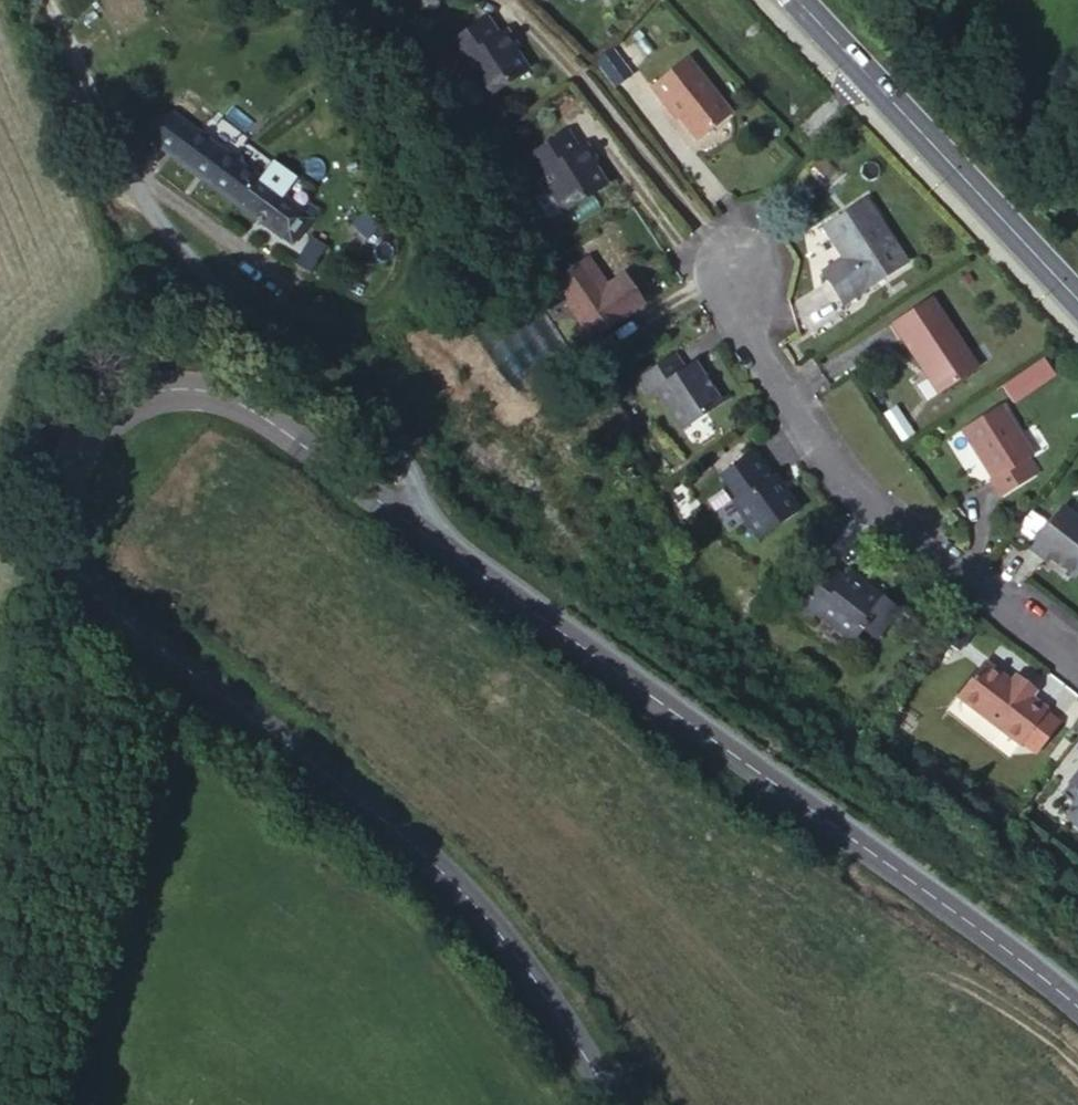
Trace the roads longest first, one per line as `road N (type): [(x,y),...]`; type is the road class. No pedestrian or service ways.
road 1 (tertiary): [(609,1104),(487,922),(301,751),(82,596),(63,545),(62,499),(71,461),(98,418),(150,385),(231,388),(1077,1001)]
road 2 (track): [(39,0),(142,207),(393,457),(462,555)]
road 3 (residential): [(1077,672),(843,487),(751,364),(735,267)]
road 4 (secondary): [(798,0),(1077,295)]

